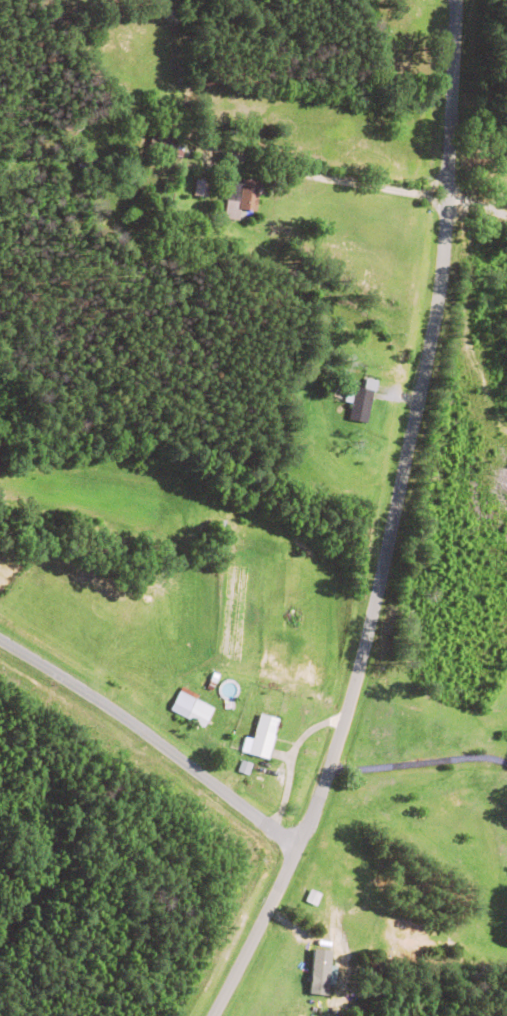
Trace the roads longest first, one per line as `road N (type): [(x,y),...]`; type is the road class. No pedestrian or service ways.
road 1 (residential): [(217,1015),(265,919),(270,853),(295,828),(400,449),(450,0)]
road 2 (residential): [(0,209),(69,187),(214,172),(506,234)]
road 3 (residential): [(0,670),(270,853)]

